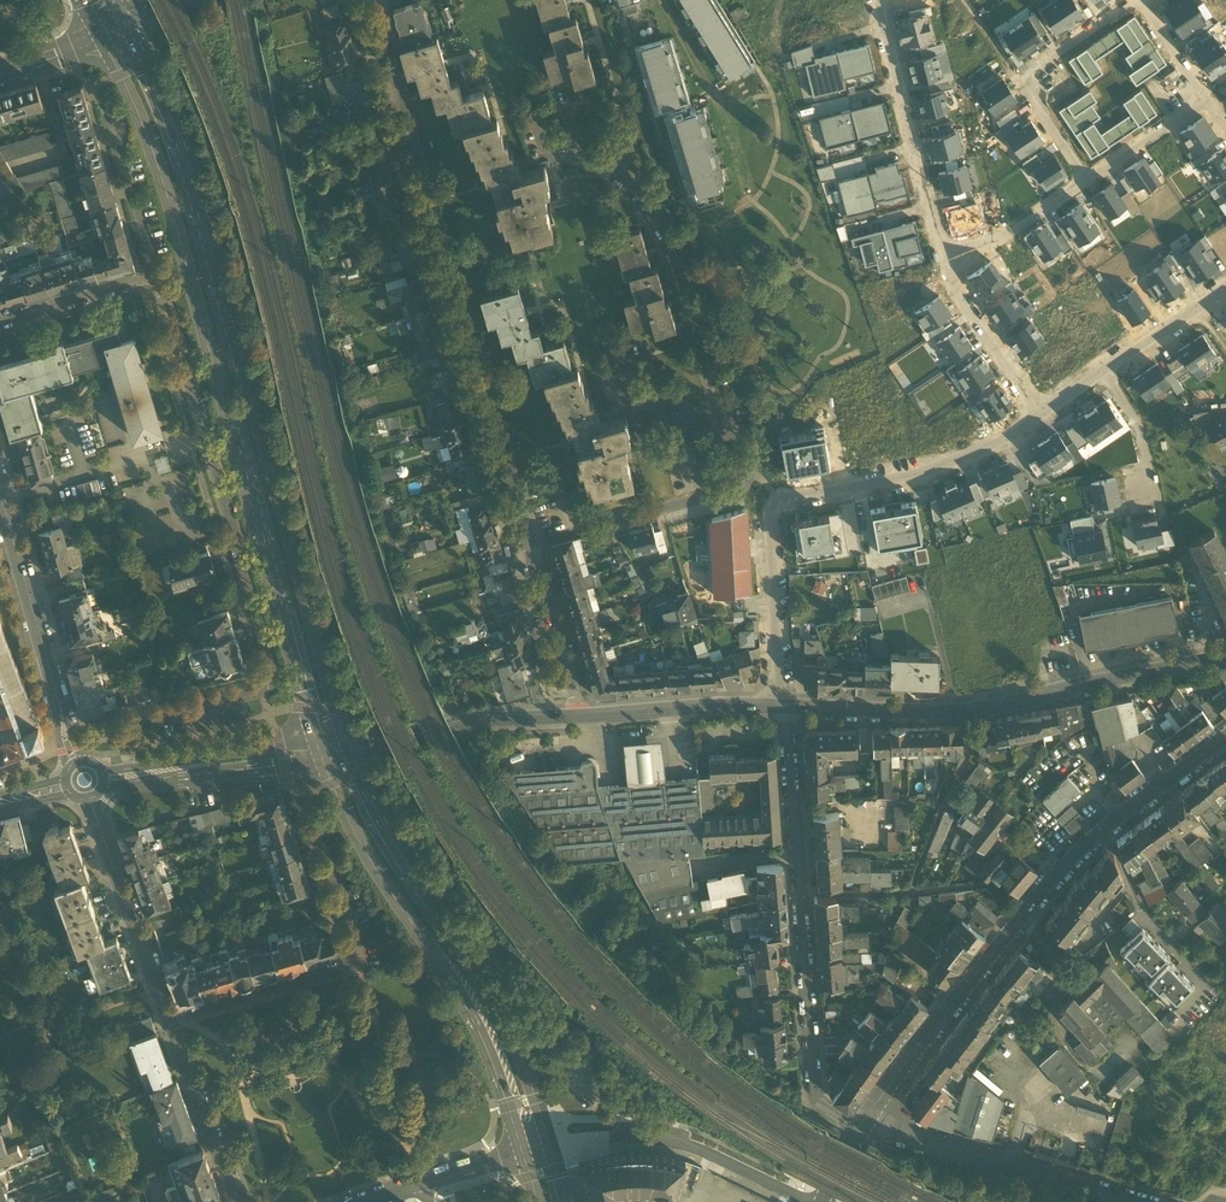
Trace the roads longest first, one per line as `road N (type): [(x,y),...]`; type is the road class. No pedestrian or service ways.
road 1 (primary): [(347,750),(177,142),(126,25)]
road 2 (primary): [(102,37),(166,190),(278,572),(320,751)]
road 3 (residential): [(525,543),(367,0)]
road 4 (residential): [(157,272),(276,669),(275,687),(263,694),(165,717)]
road 5 (secondary): [(857,1130),(1032,904),(1105,826),(1225,737)]
road 6 (residential): [(1041,416),(924,475),(768,504),(782,693),(791,706)]
road 7 (primary): [(320,751),(358,840),(488,1048),(526,1153)]
road 8 (primary): [(551,1145),(487,985),(395,854),(347,750)]
road 9 (residential): [(791,706),(814,1093),(826,1114),(857,1130)]
road 10 (secondary): [(791,706),(983,710),(1225,657)]
road 11 (residential): [(736,437),(665,224),(648,198),(575,148)]
road 12 (residential): [(170,1020),(359,965),(320,840)]
road 13 (residential): [(1146,1201),(884,1124),(857,1130)]
road 14 (residential): [(525,543),(758,482),(736,437)]
road 15 (residential): [(77,762),(0,494)]
road 16 (residential): [(947,269),(875,0)]
road 17 (residential): [(1088,179),(1016,76),(1130,0)]
road 18 (residential): [(170,1020),(90,798)]
road 19 (secondary): [(347,750),(459,724),(577,716)]
road 20 (residential): [(104,778),(320,751)]
road 21 (secondary): [(577,716),(791,706)]
road 22 (residential): [(239,1201),(170,1020)]
road 23 (residential): [(577,716),(525,543)]
road 24 (residential): [(639,1136),(673,1142),(802,1201)]
road 25 (residential): [(1041,416),(947,269)]
road 26 (residential): [(947,269),(1088,179)]
road 27 (residential): [(0,322),(157,272)]
road 28 (residential): [(106,123),(157,272)]
road 29 (residential): [(1225,292),(1105,374)]
road 30 (residential): [(1088,179),(1208,100)]
road 31 (residential): [(1105,374),(1141,427),(1152,502)]
road 32 (residential): [(736,437),(640,388),(632,361)]
road 33 (residential): [(1140,0),(1208,100)]

